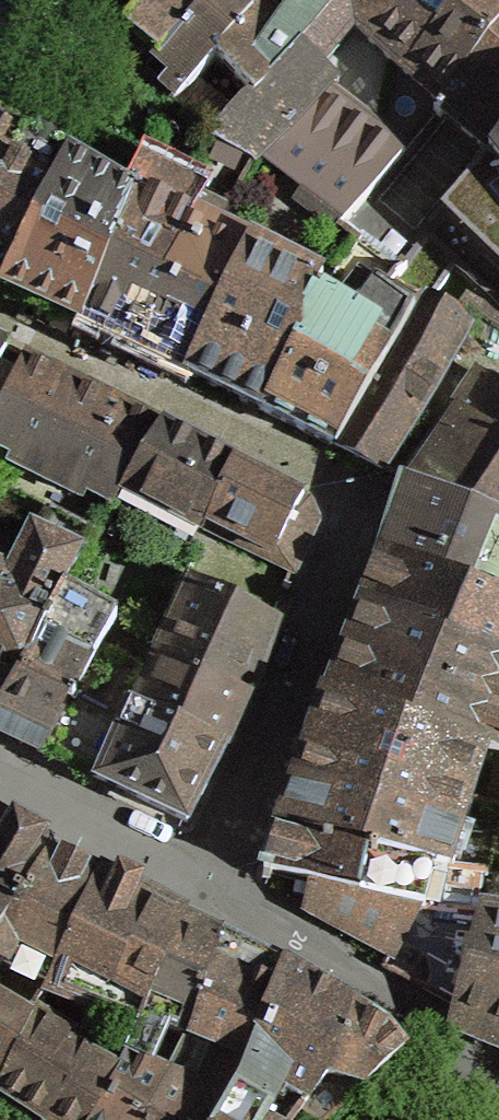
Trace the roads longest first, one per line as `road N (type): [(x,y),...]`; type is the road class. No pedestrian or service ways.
road 1 (residential): [(0,324),(361,501),(199,888)]
road 2 (residential): [(199,888),(365,988),(477,1069),(498,1105)]
road 3 (residential): [(0,785),(199,888)]

